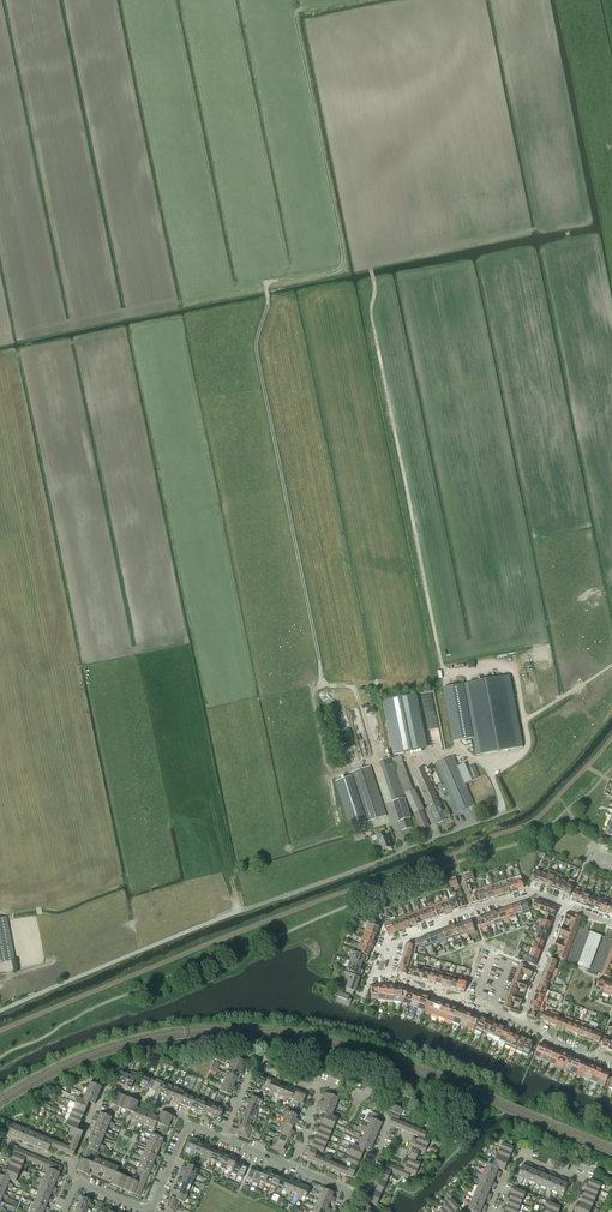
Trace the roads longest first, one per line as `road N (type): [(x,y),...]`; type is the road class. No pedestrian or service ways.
road 1 (track): [(354,688),(323,685),(255,348),(266,285),(336,273),(342,265),(295,18),(301,9)]
road 2 (unclassified): [(0,1012),(402,852)]
road 3 (track): [(373,279),(372,324),(449,675)]
road 4 (residential): [(473,1002),(387,974),(394,945),(528,893),(562,905)]
road 5 (residential): [(73,1166),(109,1085),(183,1115),(188,1126)]
road 6 (residential): [(490,1211),(519,1156),(581,1180),(570,1211)]
road 7 (residential): [(349,1193),(365,1183),(387,1125),(362,1096),(323,1083)]
road 8 (residential): [(521,1021),(562,905)]

